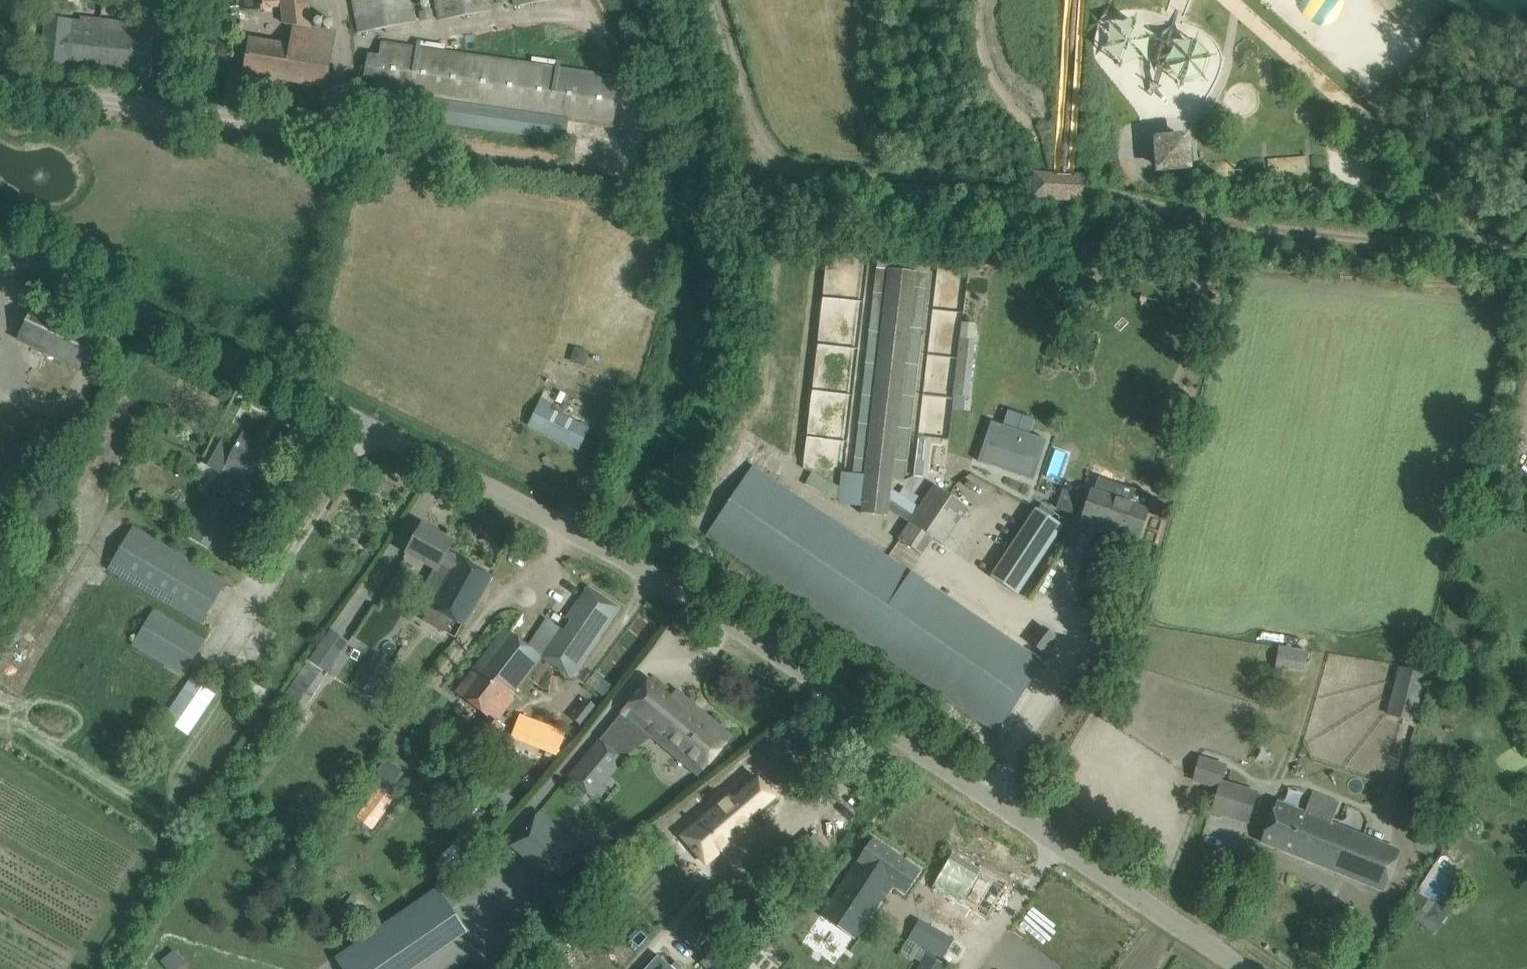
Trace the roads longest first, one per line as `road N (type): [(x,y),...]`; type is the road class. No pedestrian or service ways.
road 1 (unclassified): [(1244,968),(622,554),(0,242)]
road 2 (unclassified): [(362,138),(0,84)]

